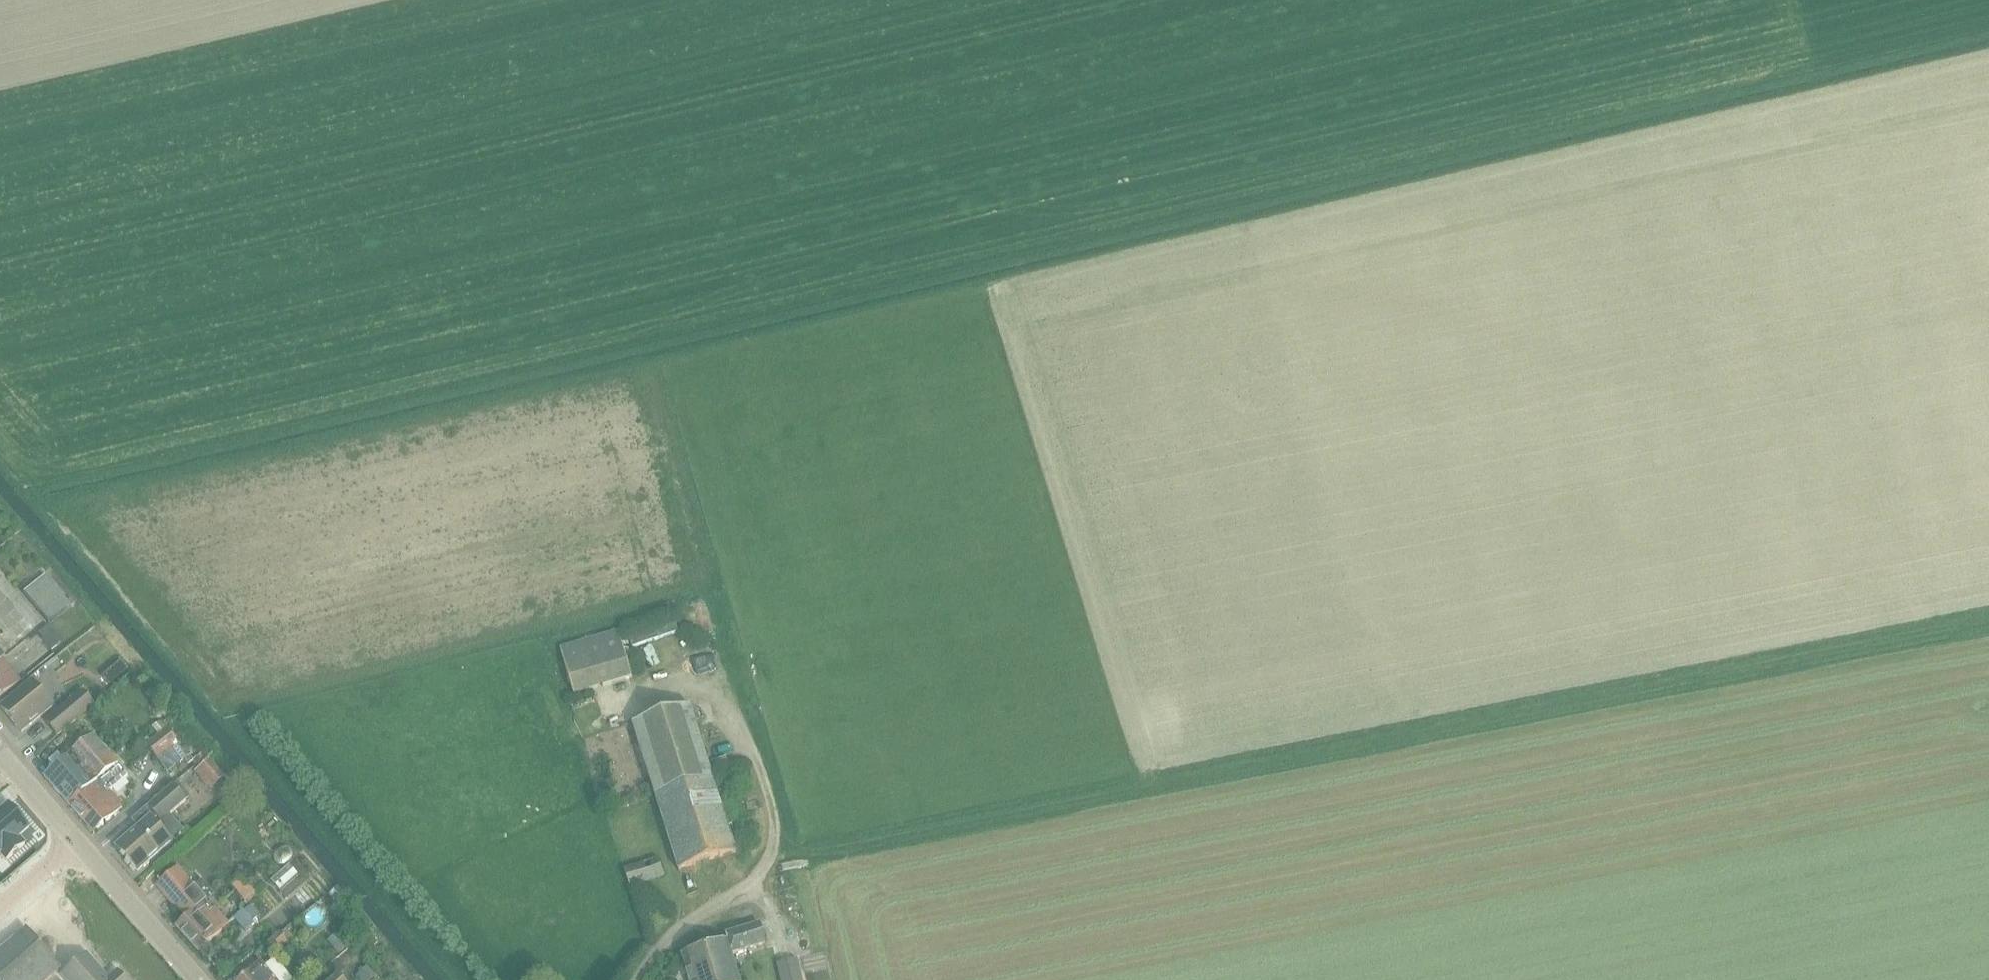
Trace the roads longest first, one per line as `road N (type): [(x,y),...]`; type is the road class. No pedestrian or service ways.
road 1 (tertiary): [(197,979),(84,846)]
road 2 (tertiary): [(84,846),(0,752)]

